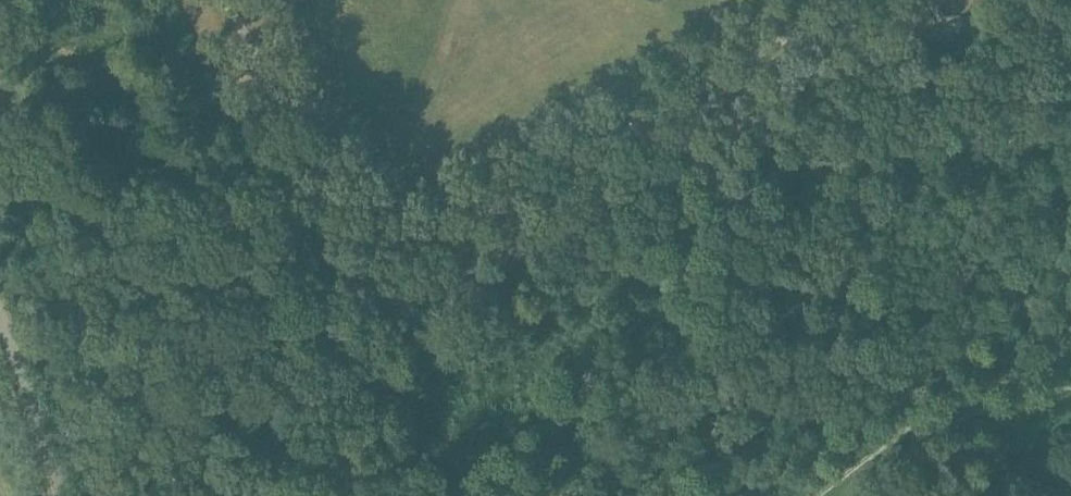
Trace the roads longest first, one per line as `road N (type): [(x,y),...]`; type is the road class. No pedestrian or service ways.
road 1 (unclassified): [(0,310),(63,495)]

